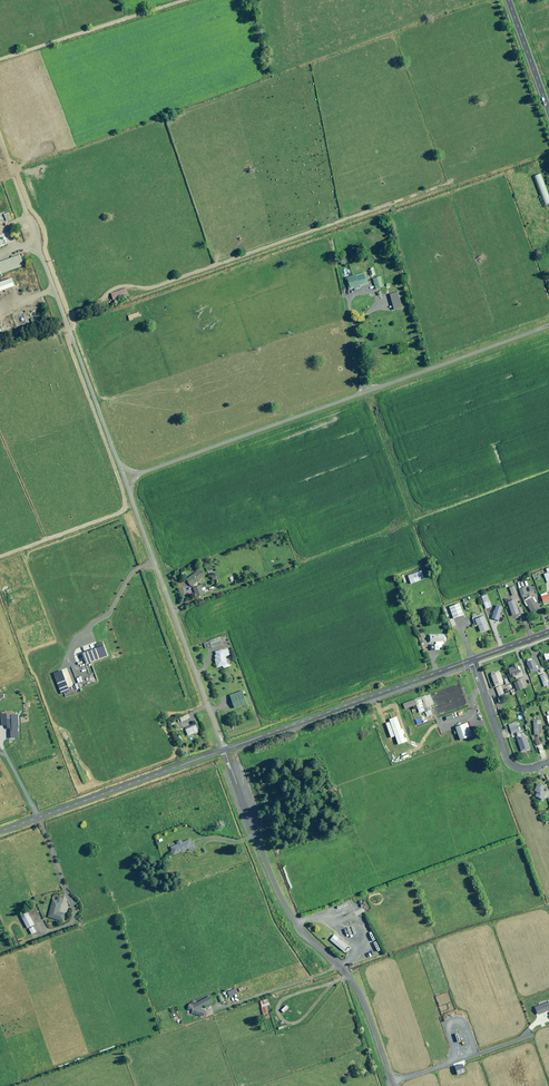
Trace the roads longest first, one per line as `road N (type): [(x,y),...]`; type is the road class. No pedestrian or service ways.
road 1 (unclassified): [(548,325),(139,474)]
road 2 (unclassified): [(393,1085),(357,987),(282,900),(225,749)]
road 3 (unclassified): [(120,465),(0,143)]
road 4 (unclassified): [(225,749),(129,489)]
road 5 (tertiary): [(225,749),(471,660)]
road 6 (tertiary): [(0,831),(225,749)]
road 7 (residential): [(471,660),(509,764),(548,762)]

